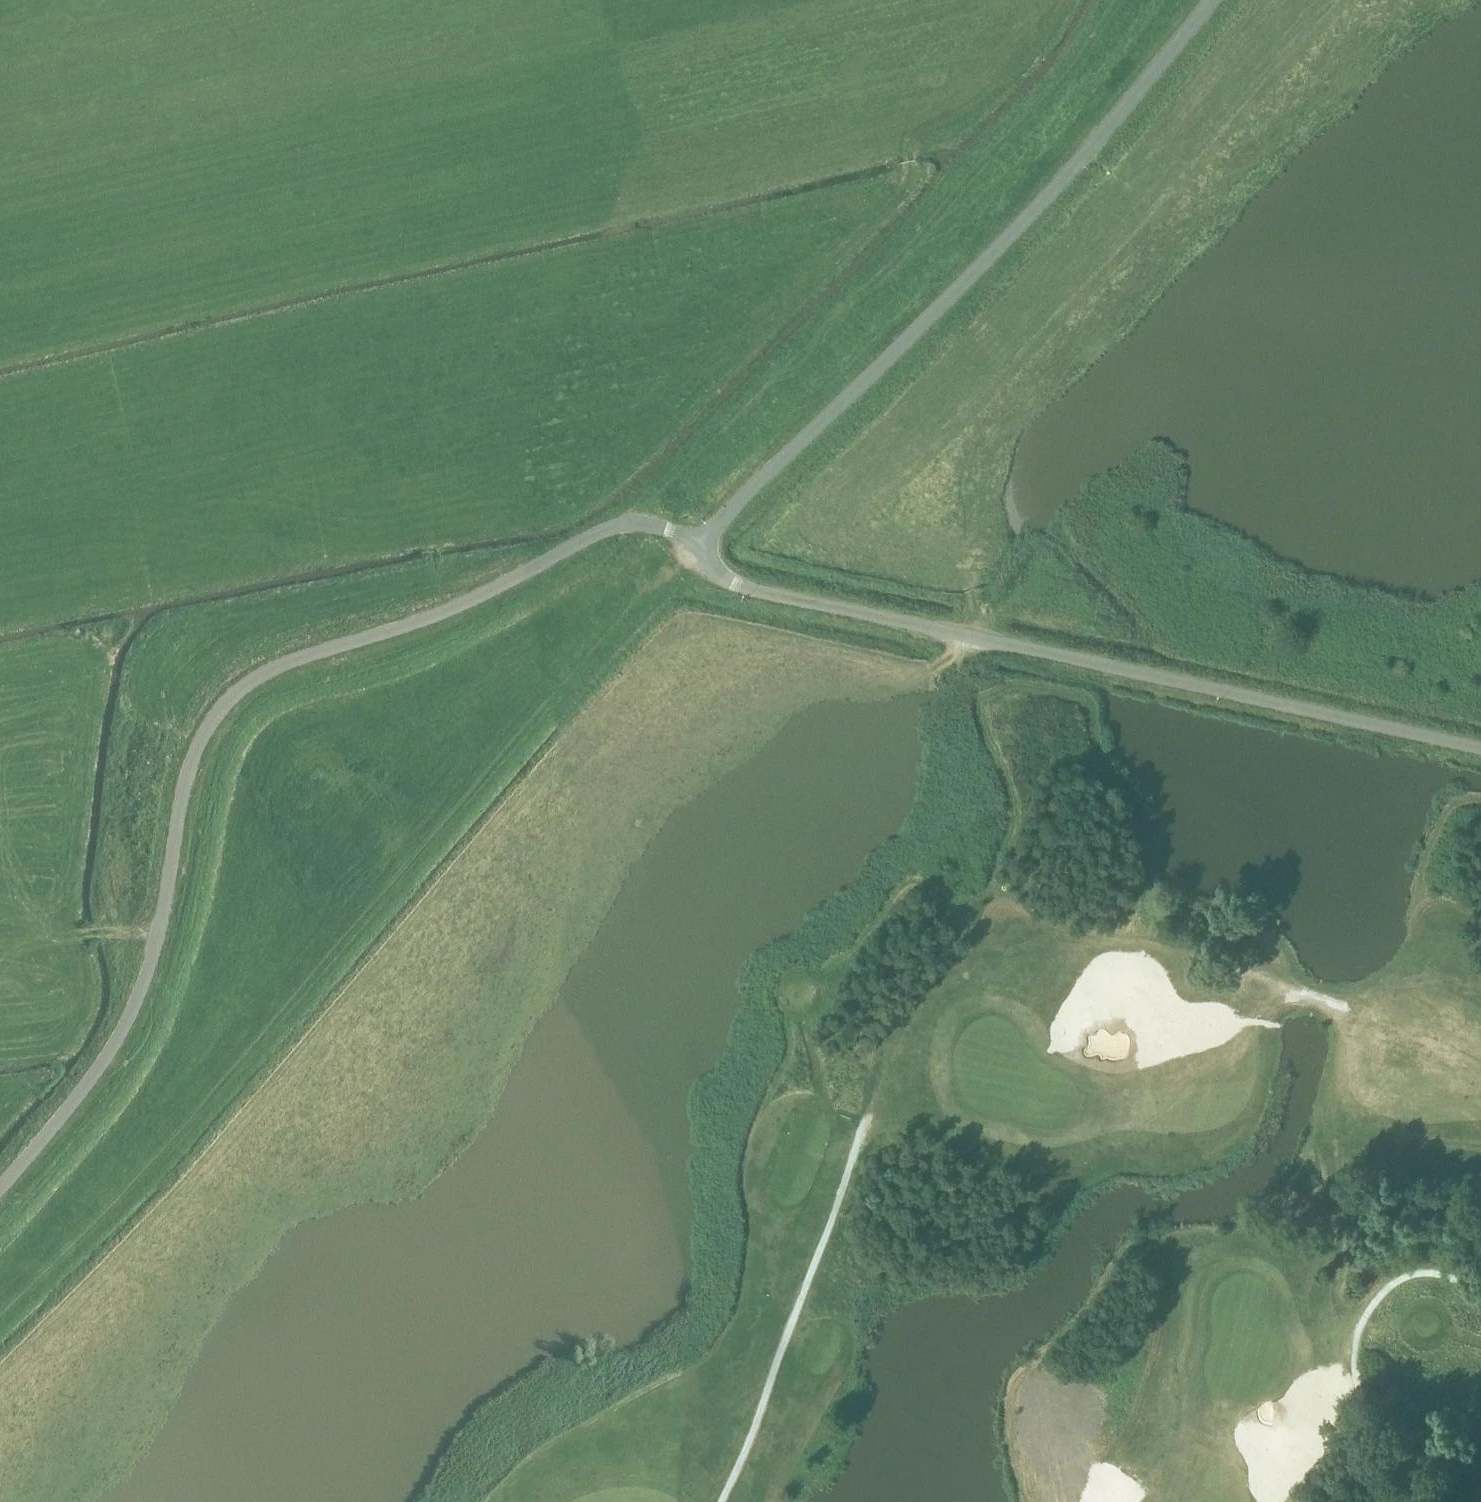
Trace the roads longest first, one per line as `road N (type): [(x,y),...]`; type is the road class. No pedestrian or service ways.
road 1 (unclassified): [(0,1188),(92,1077),(131,1013),(158,935),(187,777),(231,697),(296,660),(472,600),(620,525),(700,542)]
road 2 (unclassified): [(1480,750),(755,592),(723,578),(700,542)]
road 3 (unclassified): [(700,542),(1017,228),(1213,0)]

